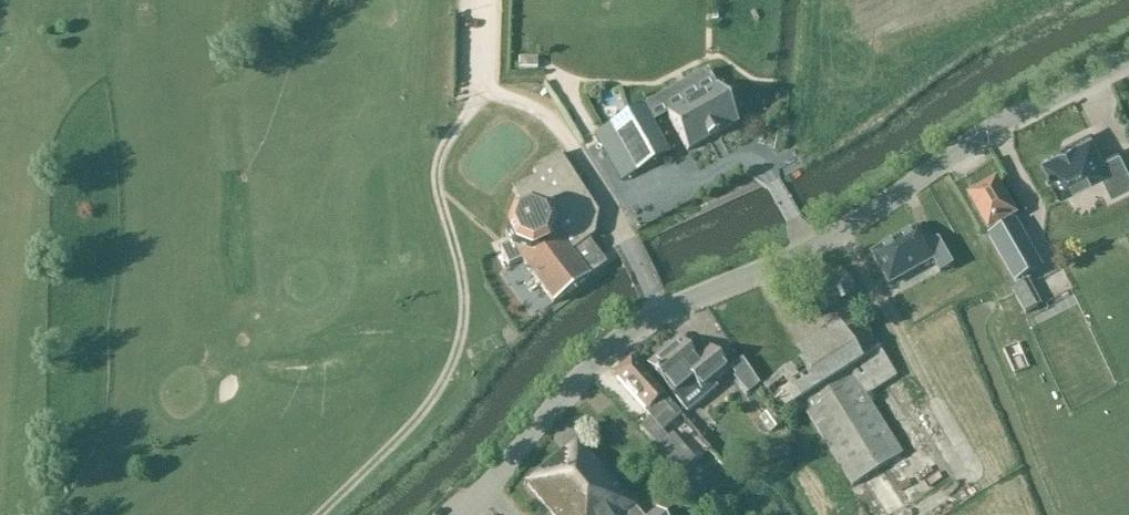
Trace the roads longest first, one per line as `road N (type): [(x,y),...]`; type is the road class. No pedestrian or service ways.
road 1 (tertiary): [(462,514),(578,379),(658,314),(826,241),(980,139),(1128,57)]
road 2 (track): [(318,514),(402,433),(441,382),(461,326),(459,266),(437,200),(443,142),(491,93),(524,93),(554,103),(585,154)]

